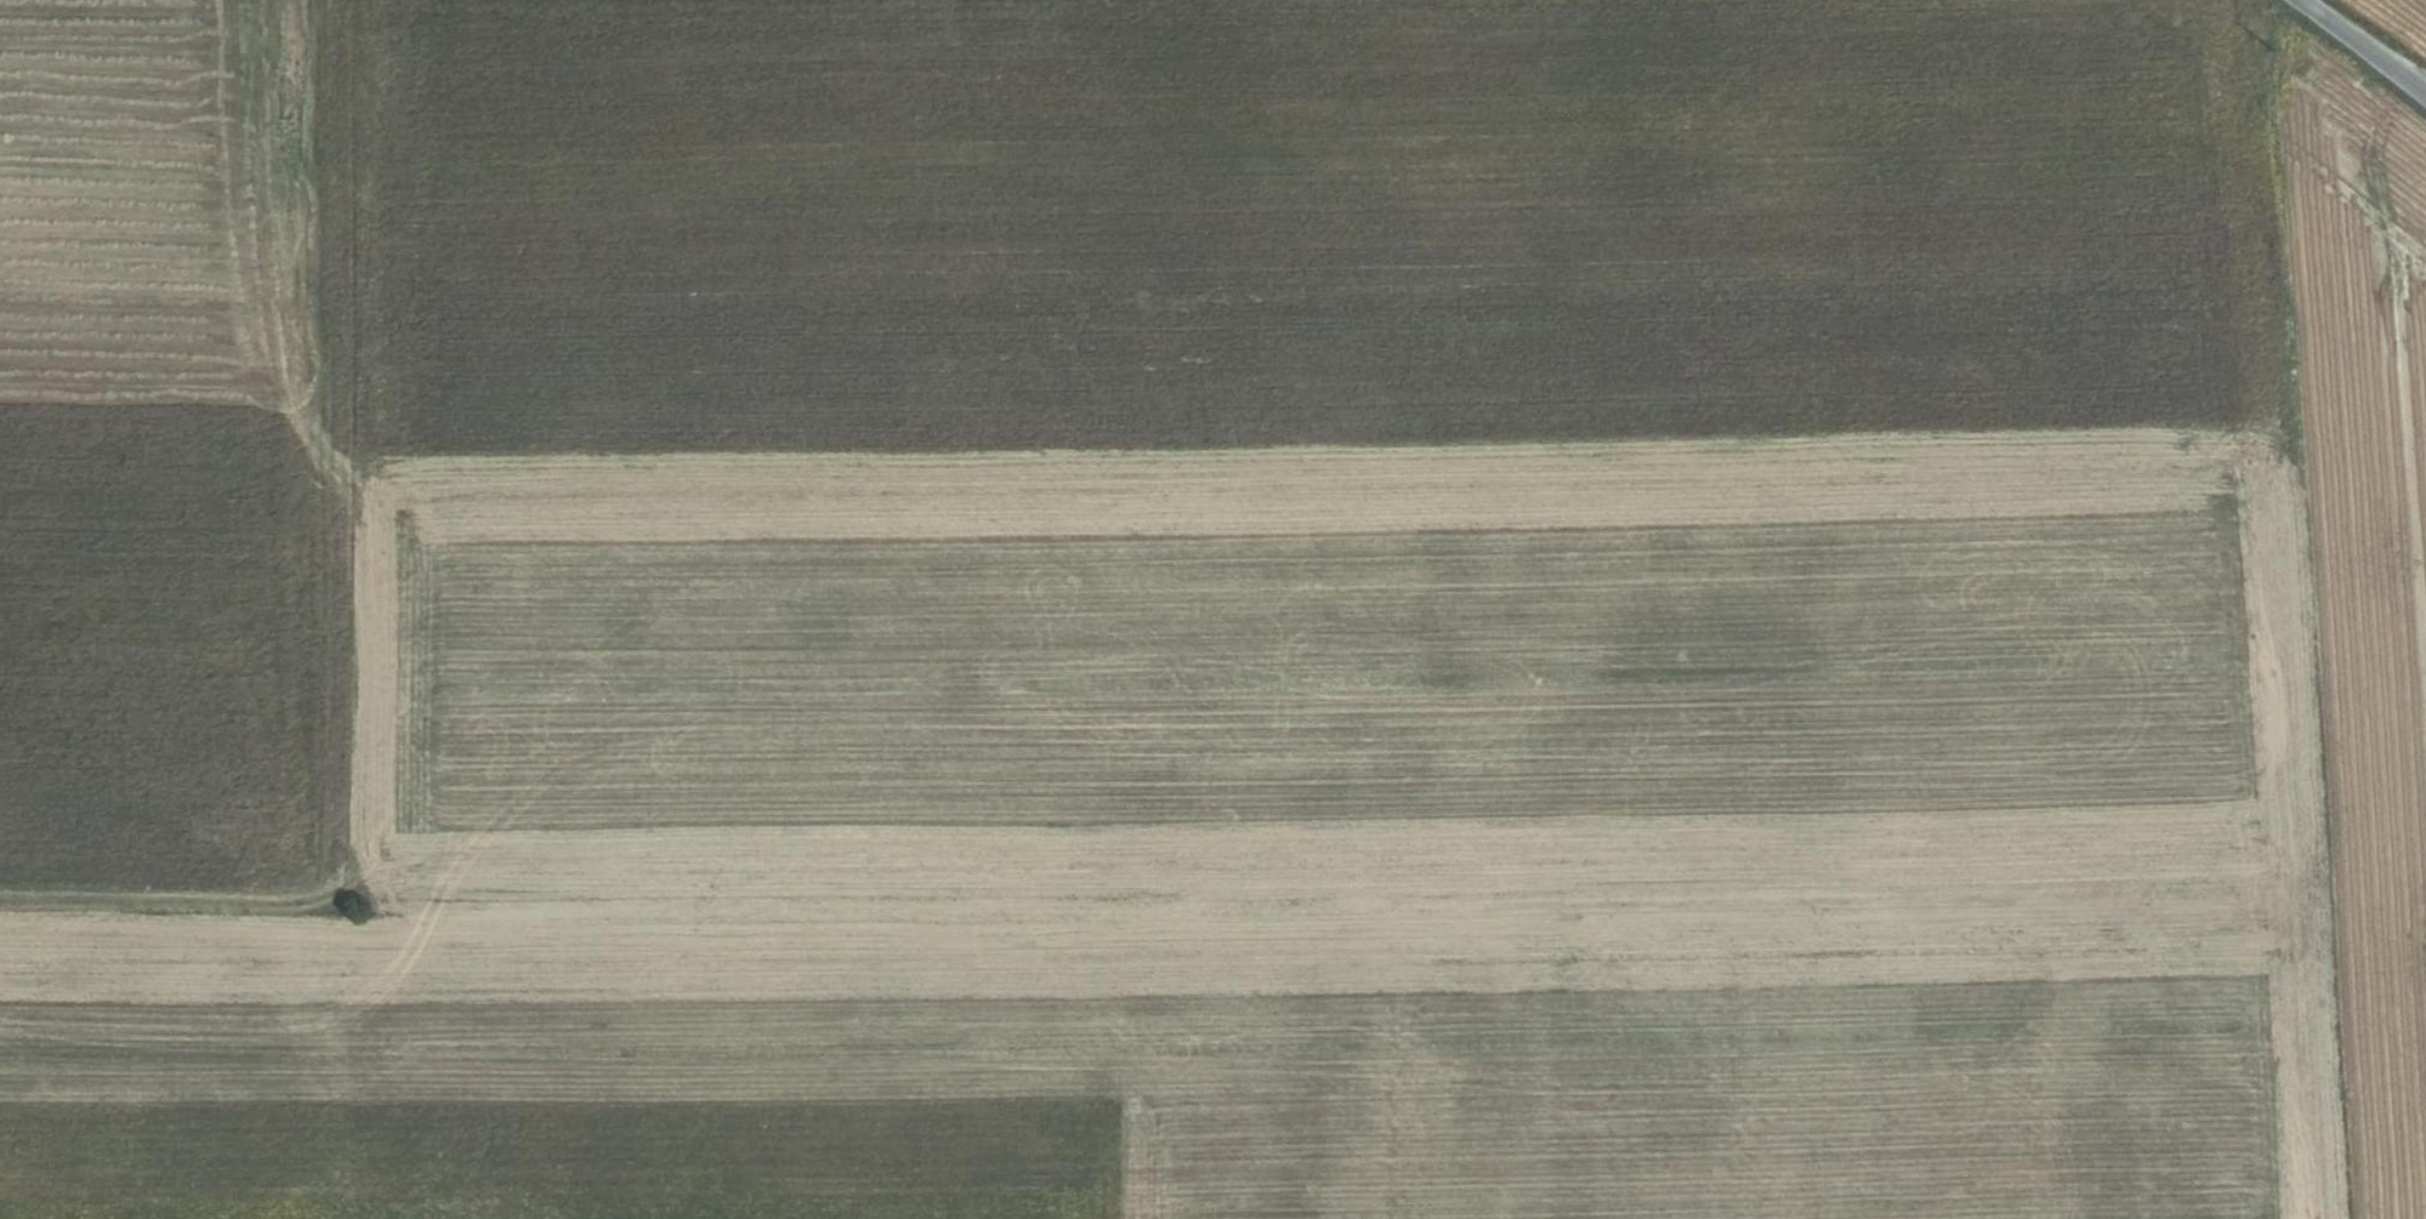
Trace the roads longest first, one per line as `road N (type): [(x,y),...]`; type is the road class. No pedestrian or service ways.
road 1 (tertiary): [(2425,94),(2303,0)]

